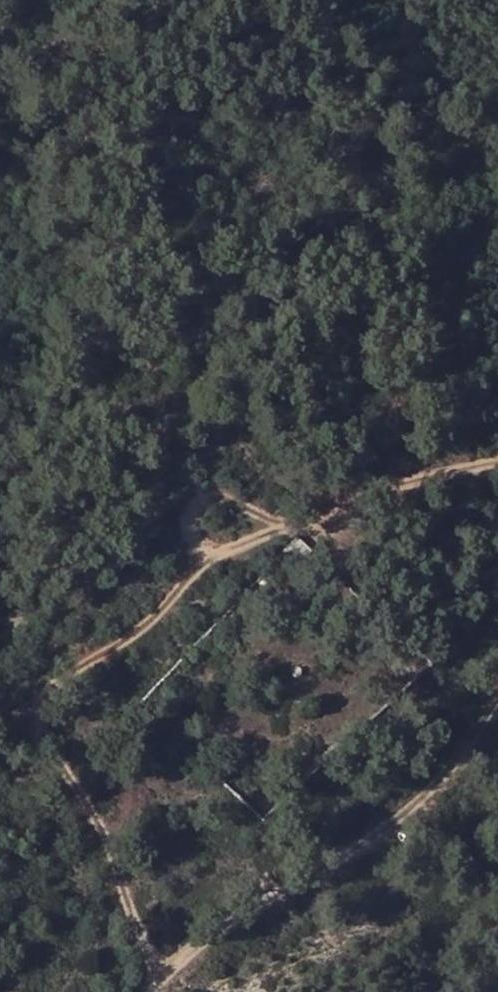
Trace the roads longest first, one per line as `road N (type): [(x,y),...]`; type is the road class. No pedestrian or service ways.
road 1 (track): [(167,986),(139,881),(50,725),(52,690),(144,633),(249,536),(432,475),(497,462)]
road 2 (track): [(161,991),(256,905),(432,811),(497,720)]

